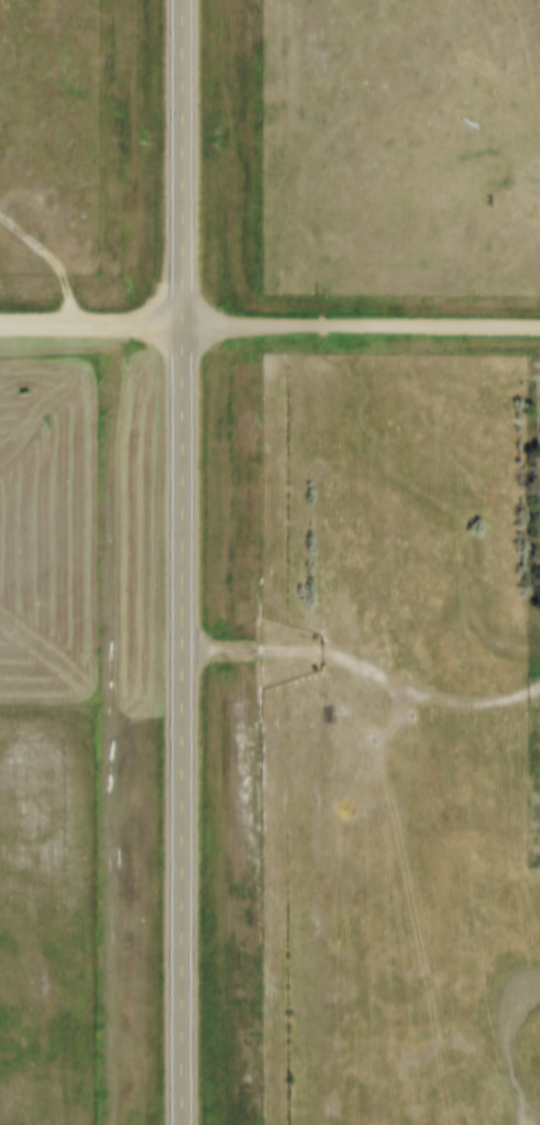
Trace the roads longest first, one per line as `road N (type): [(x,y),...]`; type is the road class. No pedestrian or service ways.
road 1 (primary): [(183,0),(181,1124)]
road 2 (residential): [(0,327),(539,330)]
road 3 (track): [(184,651),(339,661),(464,709),(506,707),(539,688)]
road 4 (track): [(0,219),(66,279),(68,328)]

